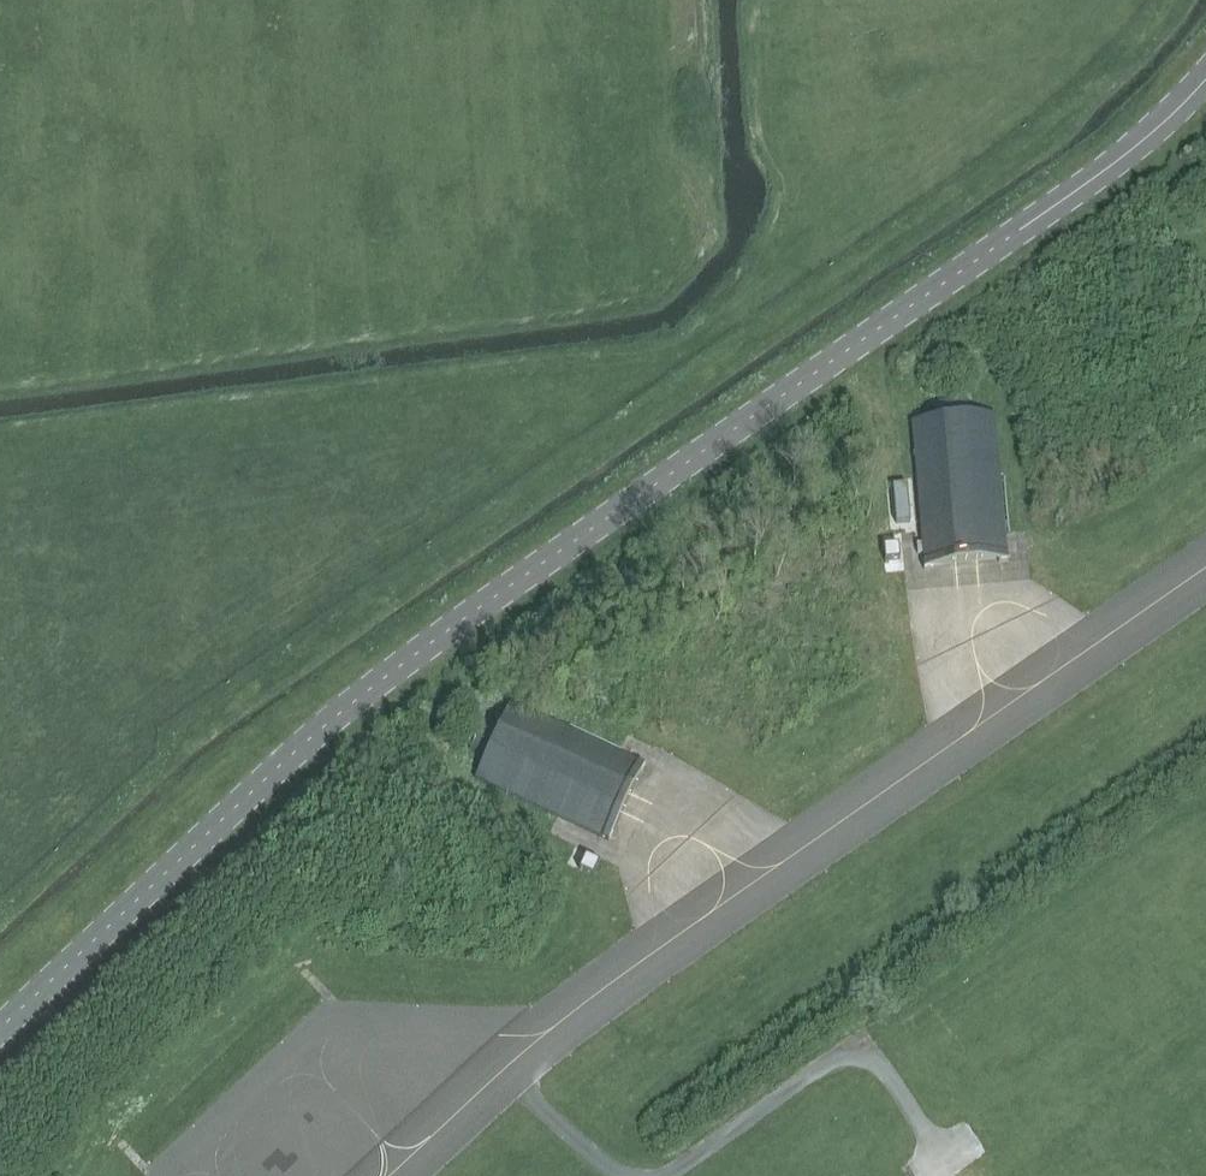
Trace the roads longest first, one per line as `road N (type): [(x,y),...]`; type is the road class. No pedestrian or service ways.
road 1 (unclassified): [(1205,76),(1170,117),(1049,209),(446,631),(296,753),(0,1030)]

